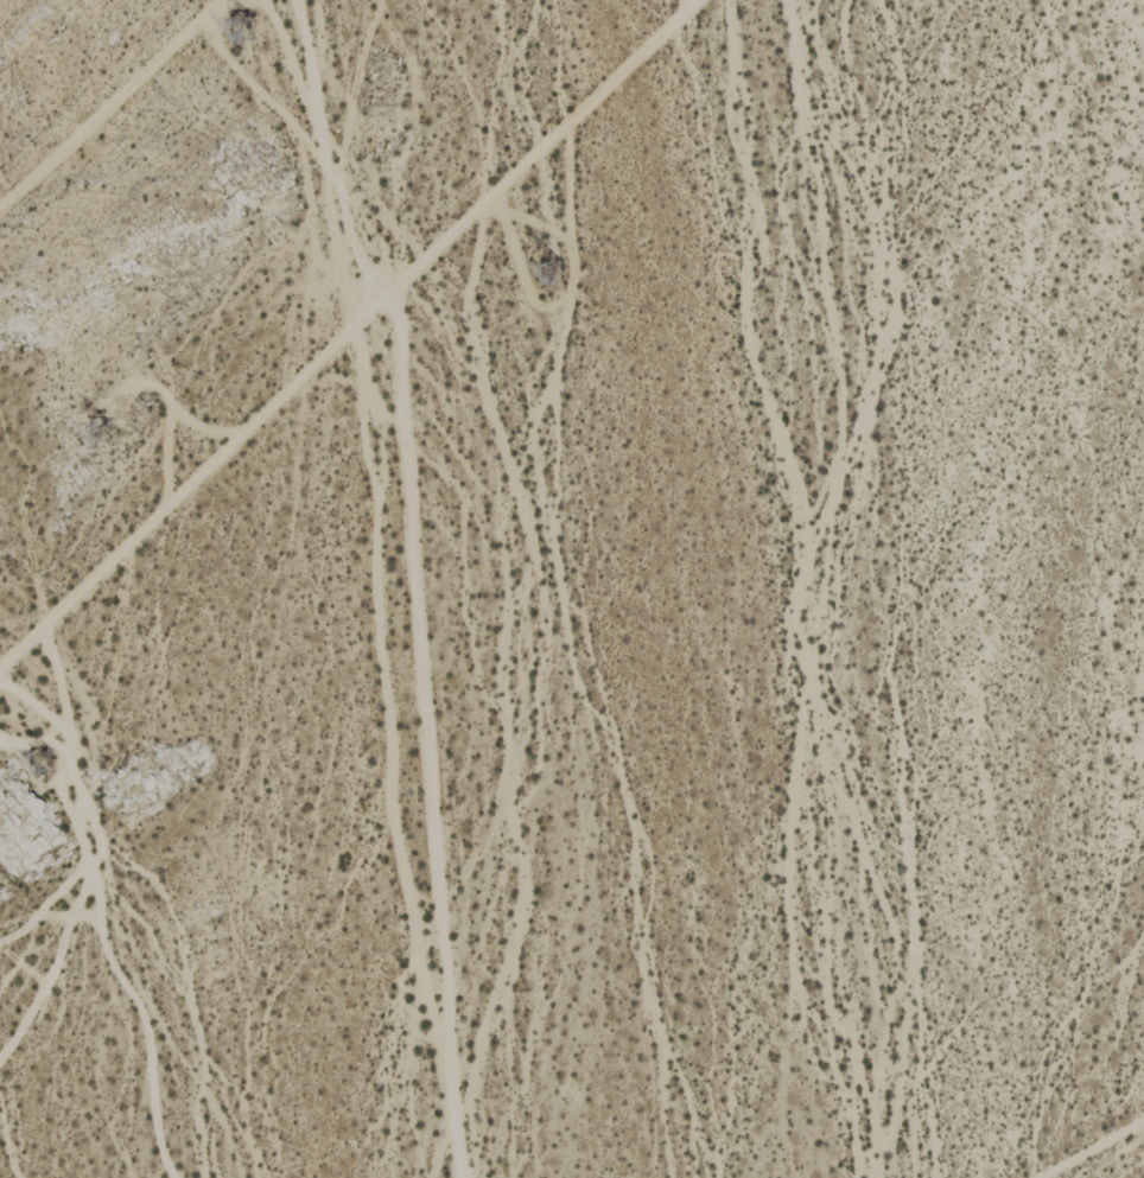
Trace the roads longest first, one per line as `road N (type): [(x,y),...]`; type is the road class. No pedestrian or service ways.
road 1 (track): [(0,663),(698,0)]

